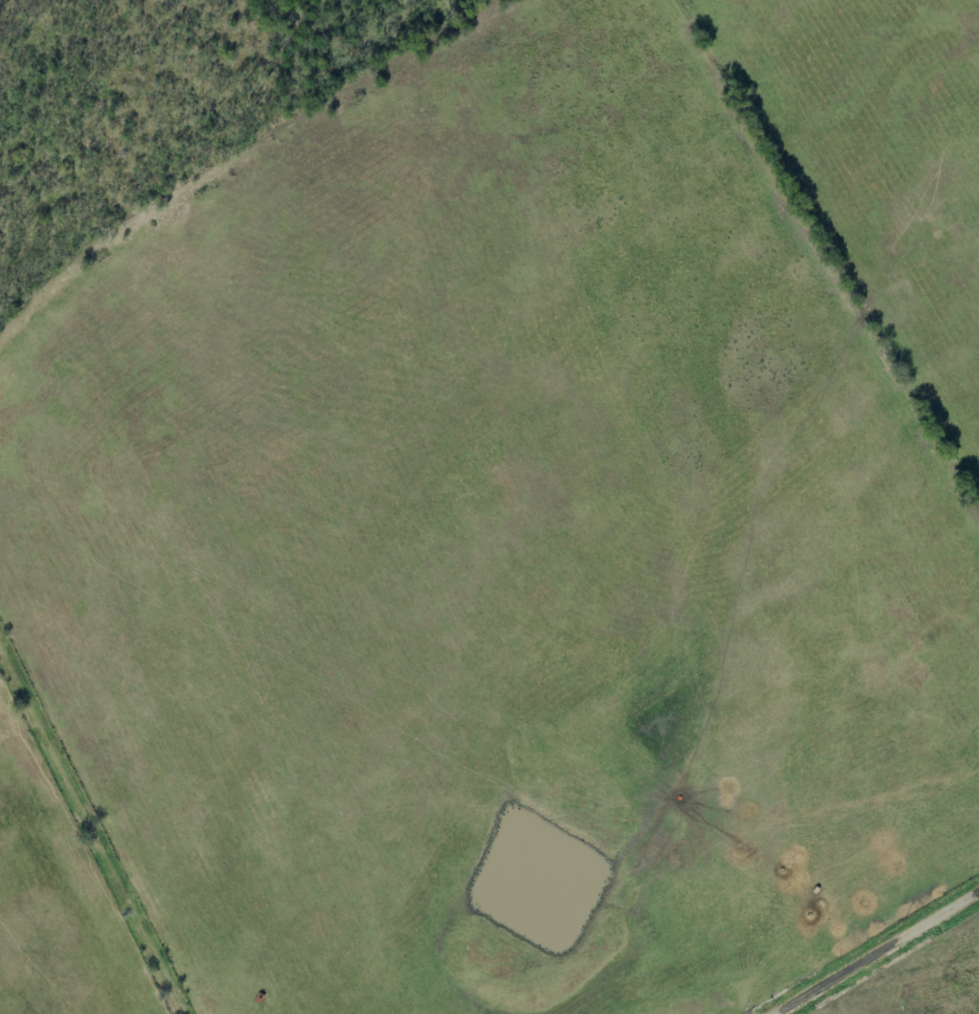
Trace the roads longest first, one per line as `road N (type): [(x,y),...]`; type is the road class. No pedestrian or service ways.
road 1 (residential): [(785,1013),(978,898)]

